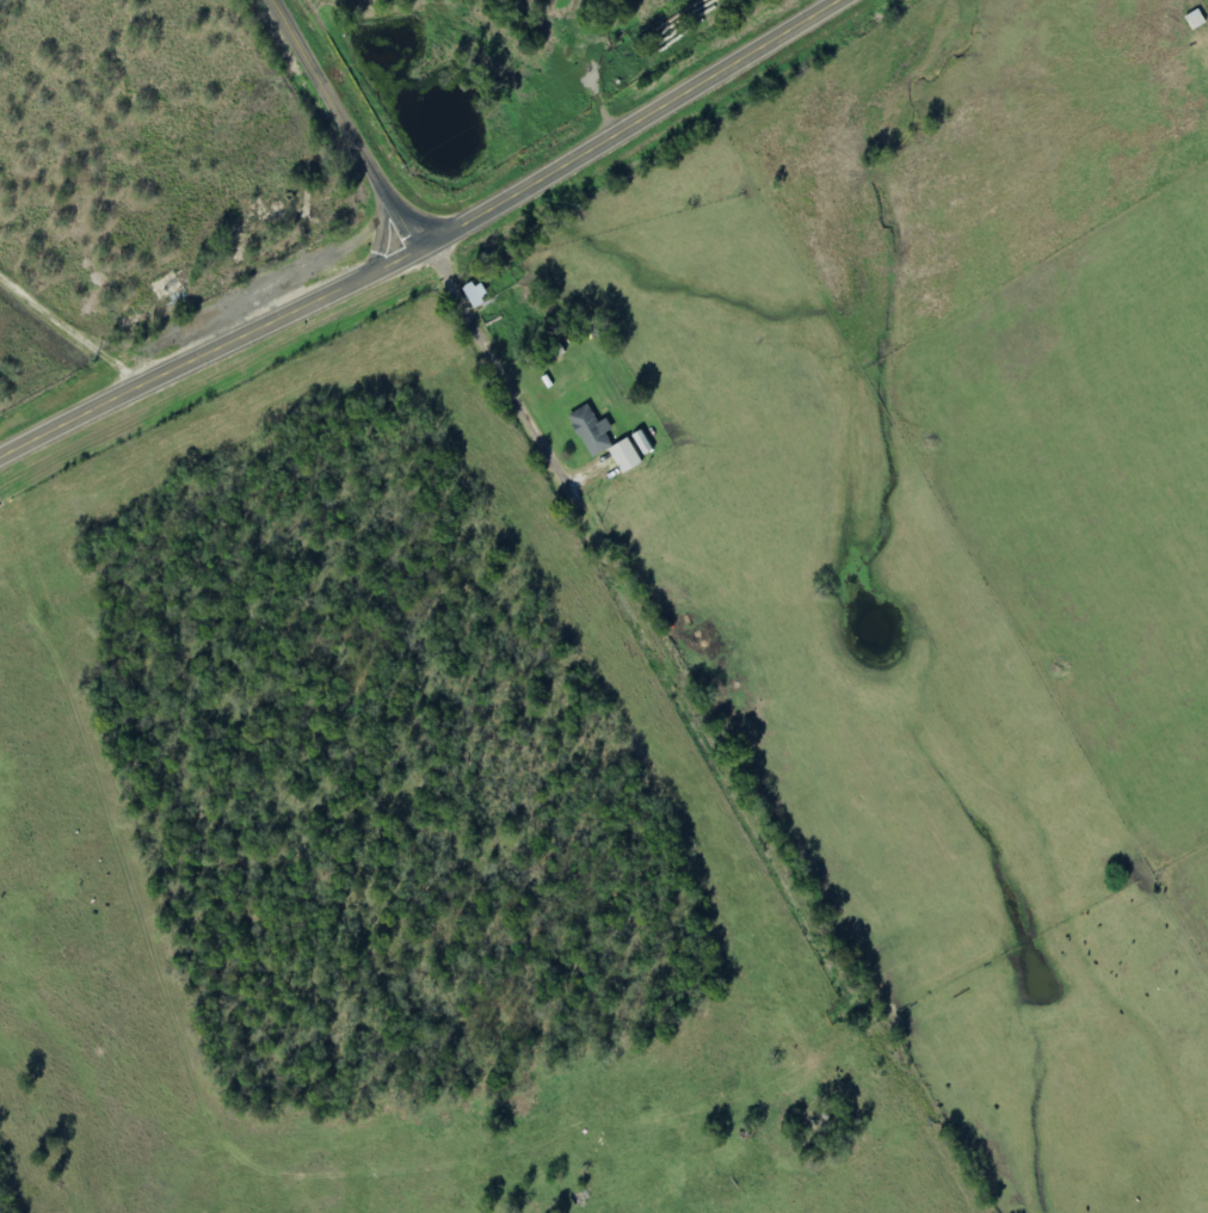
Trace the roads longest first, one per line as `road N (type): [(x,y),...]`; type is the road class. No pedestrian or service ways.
road 1 (secondary): [(851,0),(544,185),(407,251)]
road 2 (secondary): [(0,462),(407,251)]
road 3 (secondary): [(407,251),(368,164),(273,0)]

